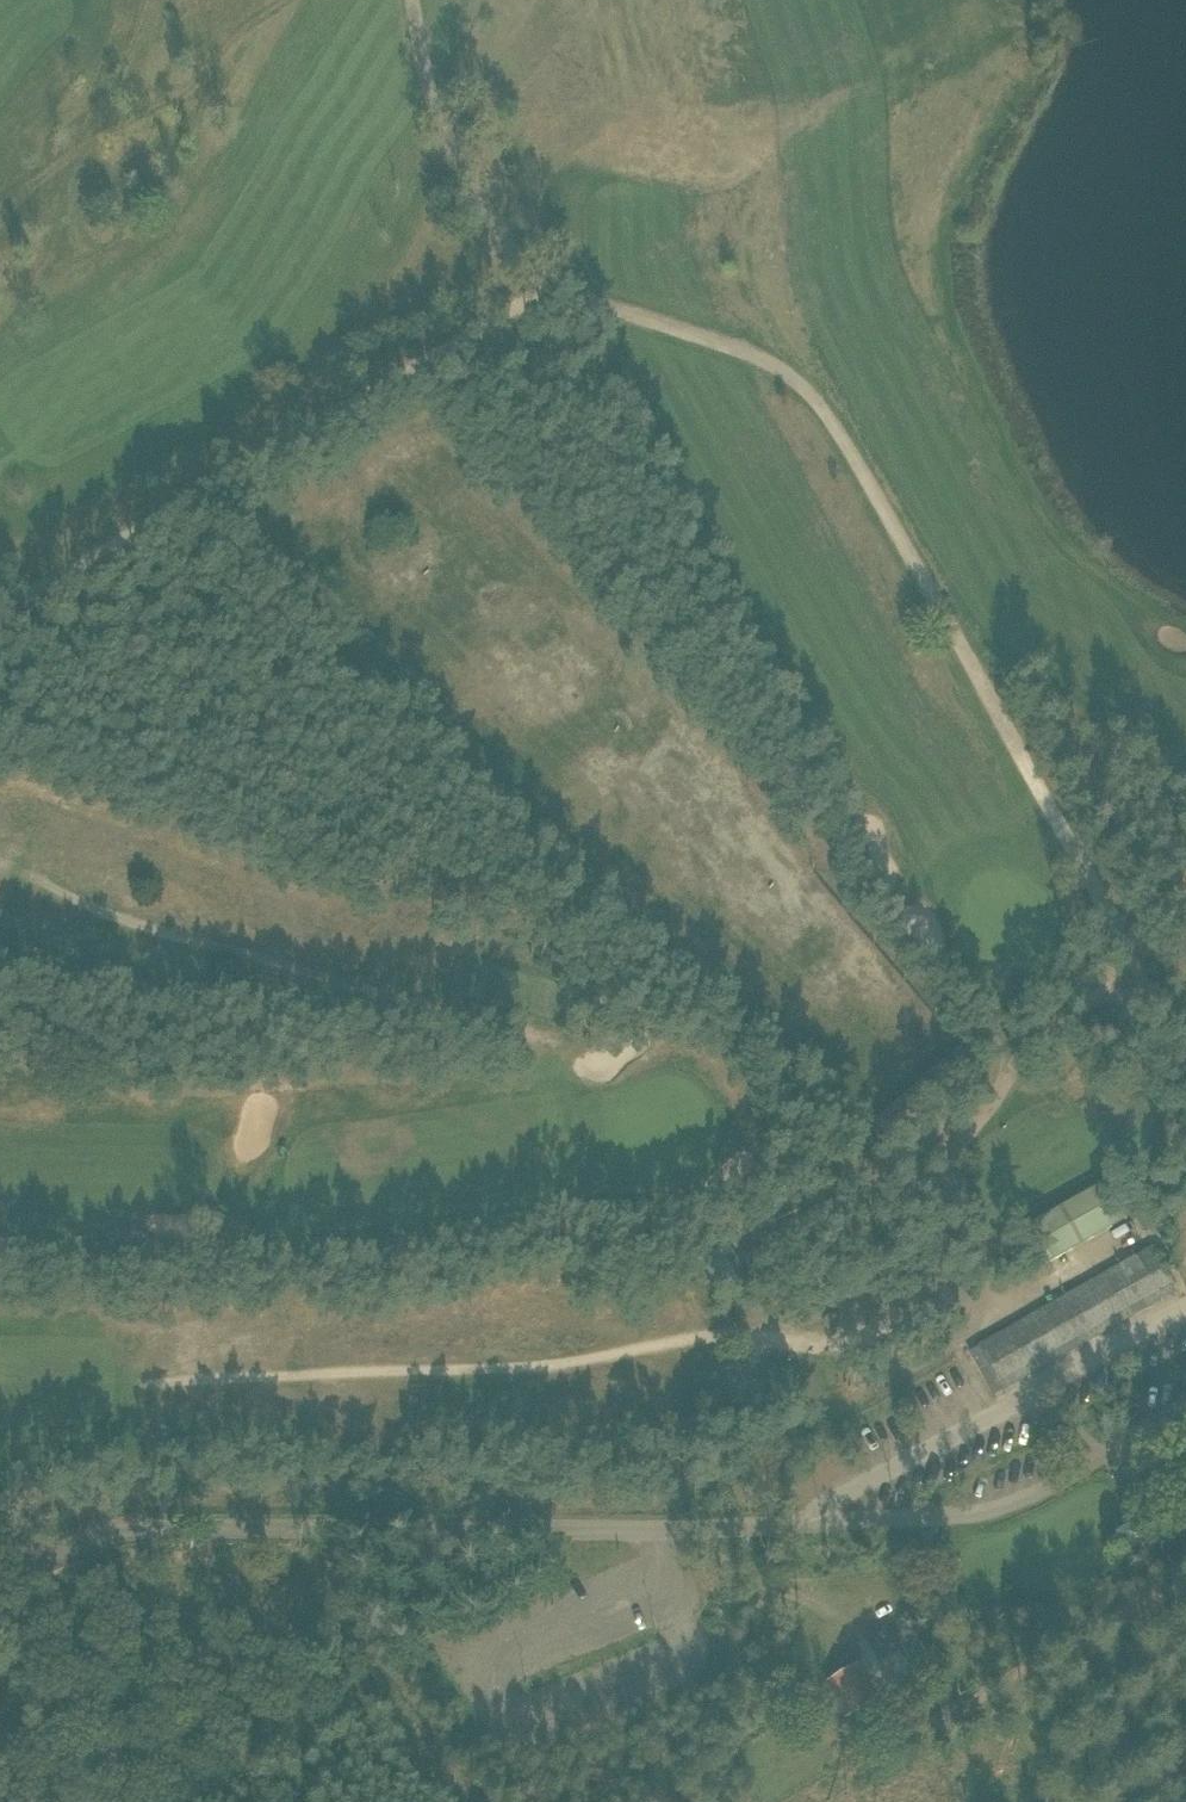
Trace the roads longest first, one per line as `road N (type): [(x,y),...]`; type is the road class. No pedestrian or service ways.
road 1 (track): [(414,0),(437,106),(491,216),(527,268),(566,297),(782,370),(822,408),(1124,941),(1129,965),(1118,984),(1014,1060),(960,1149),(944,1230),(944,1306),(1012,1309),(1138,1235)]
road 2 (track): [(0,608),(543,284)]
road 3 (track): [(749,1247),(937,1139),(960,1149)]

